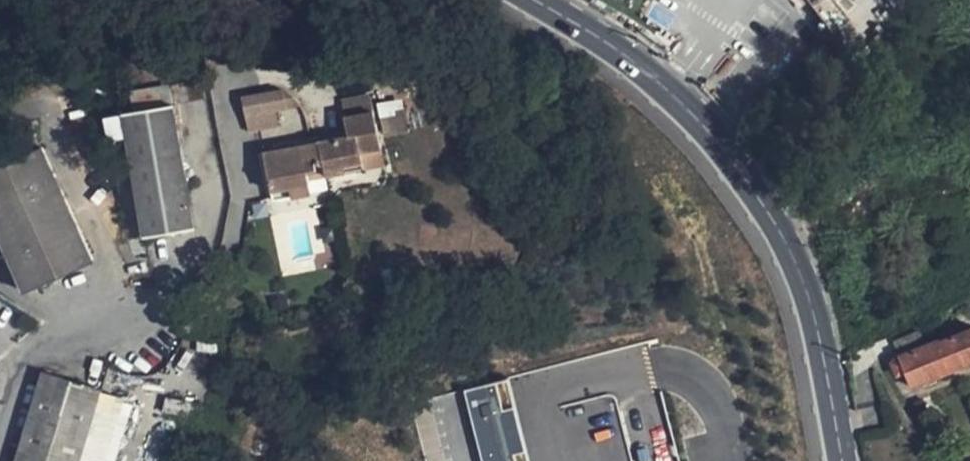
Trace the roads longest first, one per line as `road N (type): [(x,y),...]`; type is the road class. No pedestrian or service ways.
road 1 (tertiary): [(541,0),(665,91),(748,188),(807,297),(842,460)]

